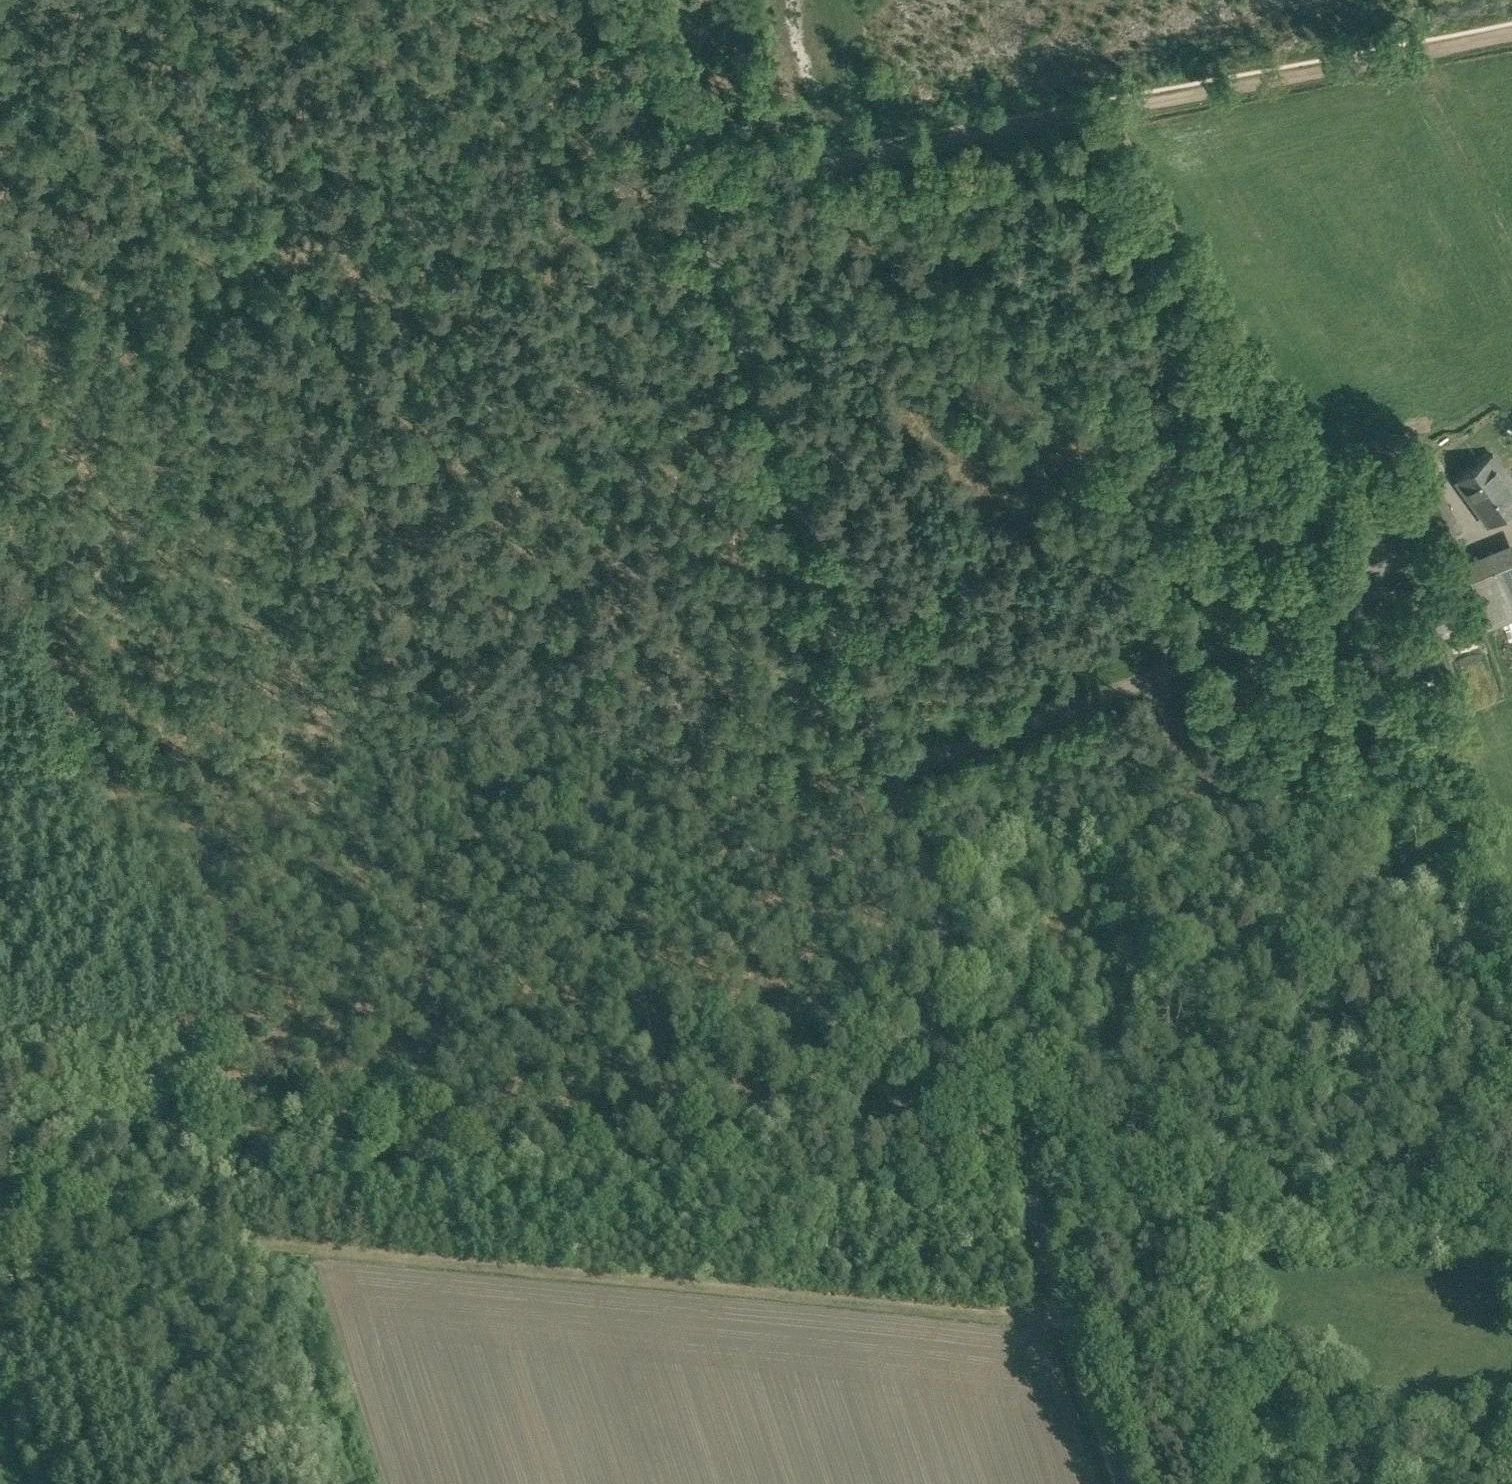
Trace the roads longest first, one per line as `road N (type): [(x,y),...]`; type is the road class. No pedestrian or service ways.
road 1 (unclassified): [(1124,1483),(632,0)]
road 2 (track): [(695,191),(1511,34)]

